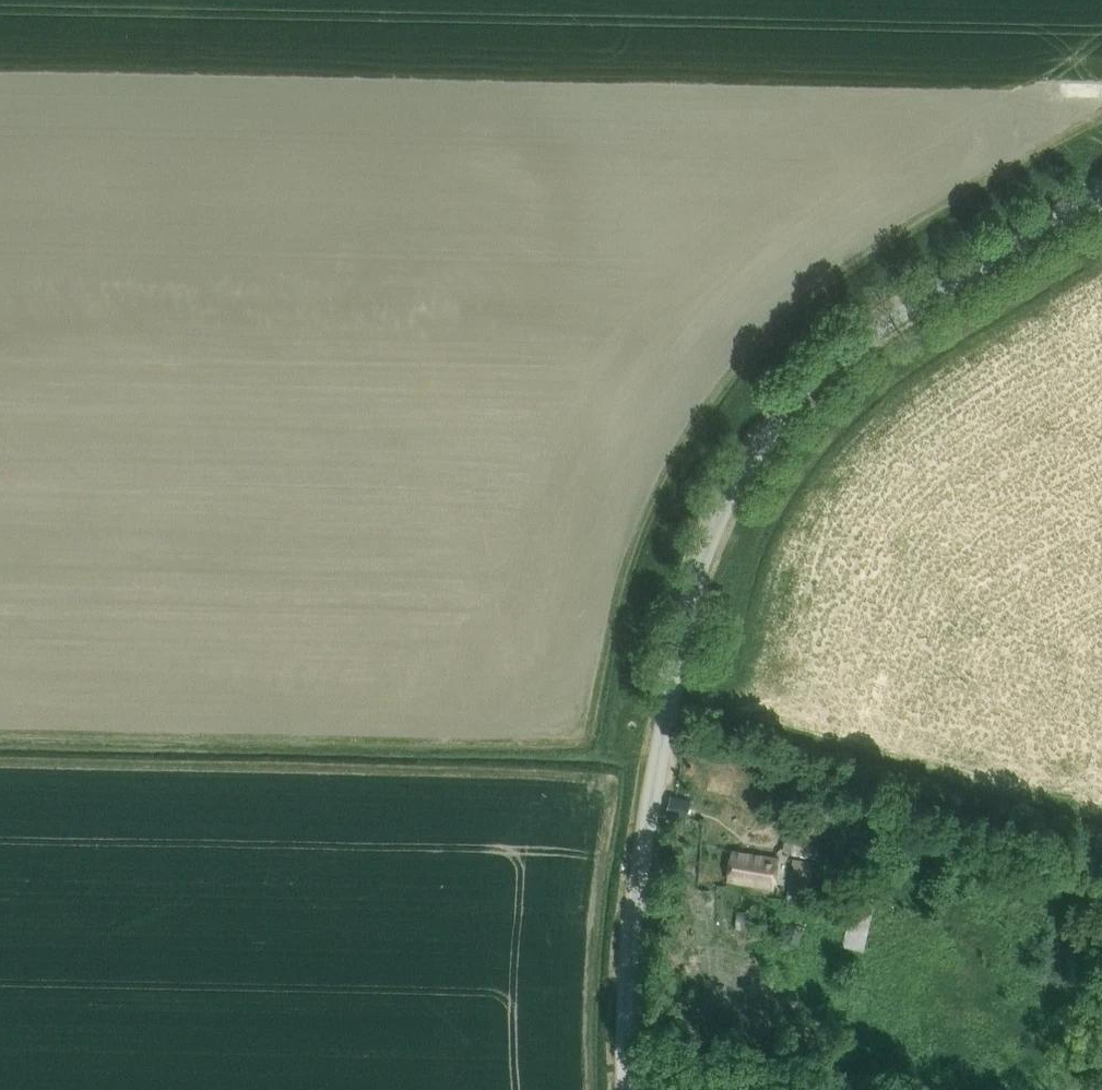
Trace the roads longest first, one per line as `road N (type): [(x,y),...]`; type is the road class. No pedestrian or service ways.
road 1 (unclassified): [(628,1089),(627,975),(665,710),(686,615),(731,497),(794,404),(862,339),(1101,192)]

